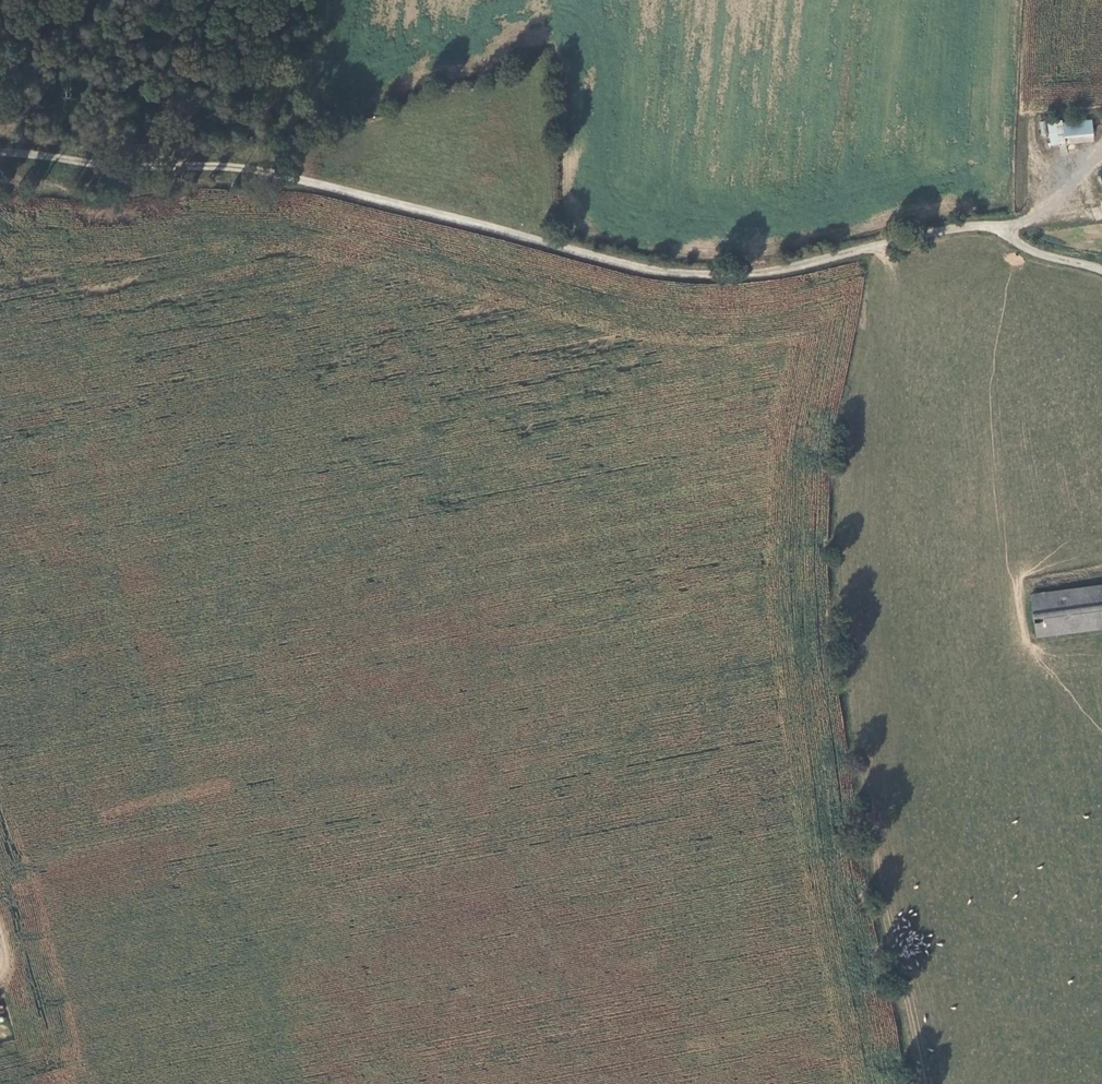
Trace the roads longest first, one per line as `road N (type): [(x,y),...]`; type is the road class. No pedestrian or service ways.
road 1 (track): [(1101,272),(1042,257),(986,228),(765,274),(643,271),(245,167),(123,168),(0,152)]

